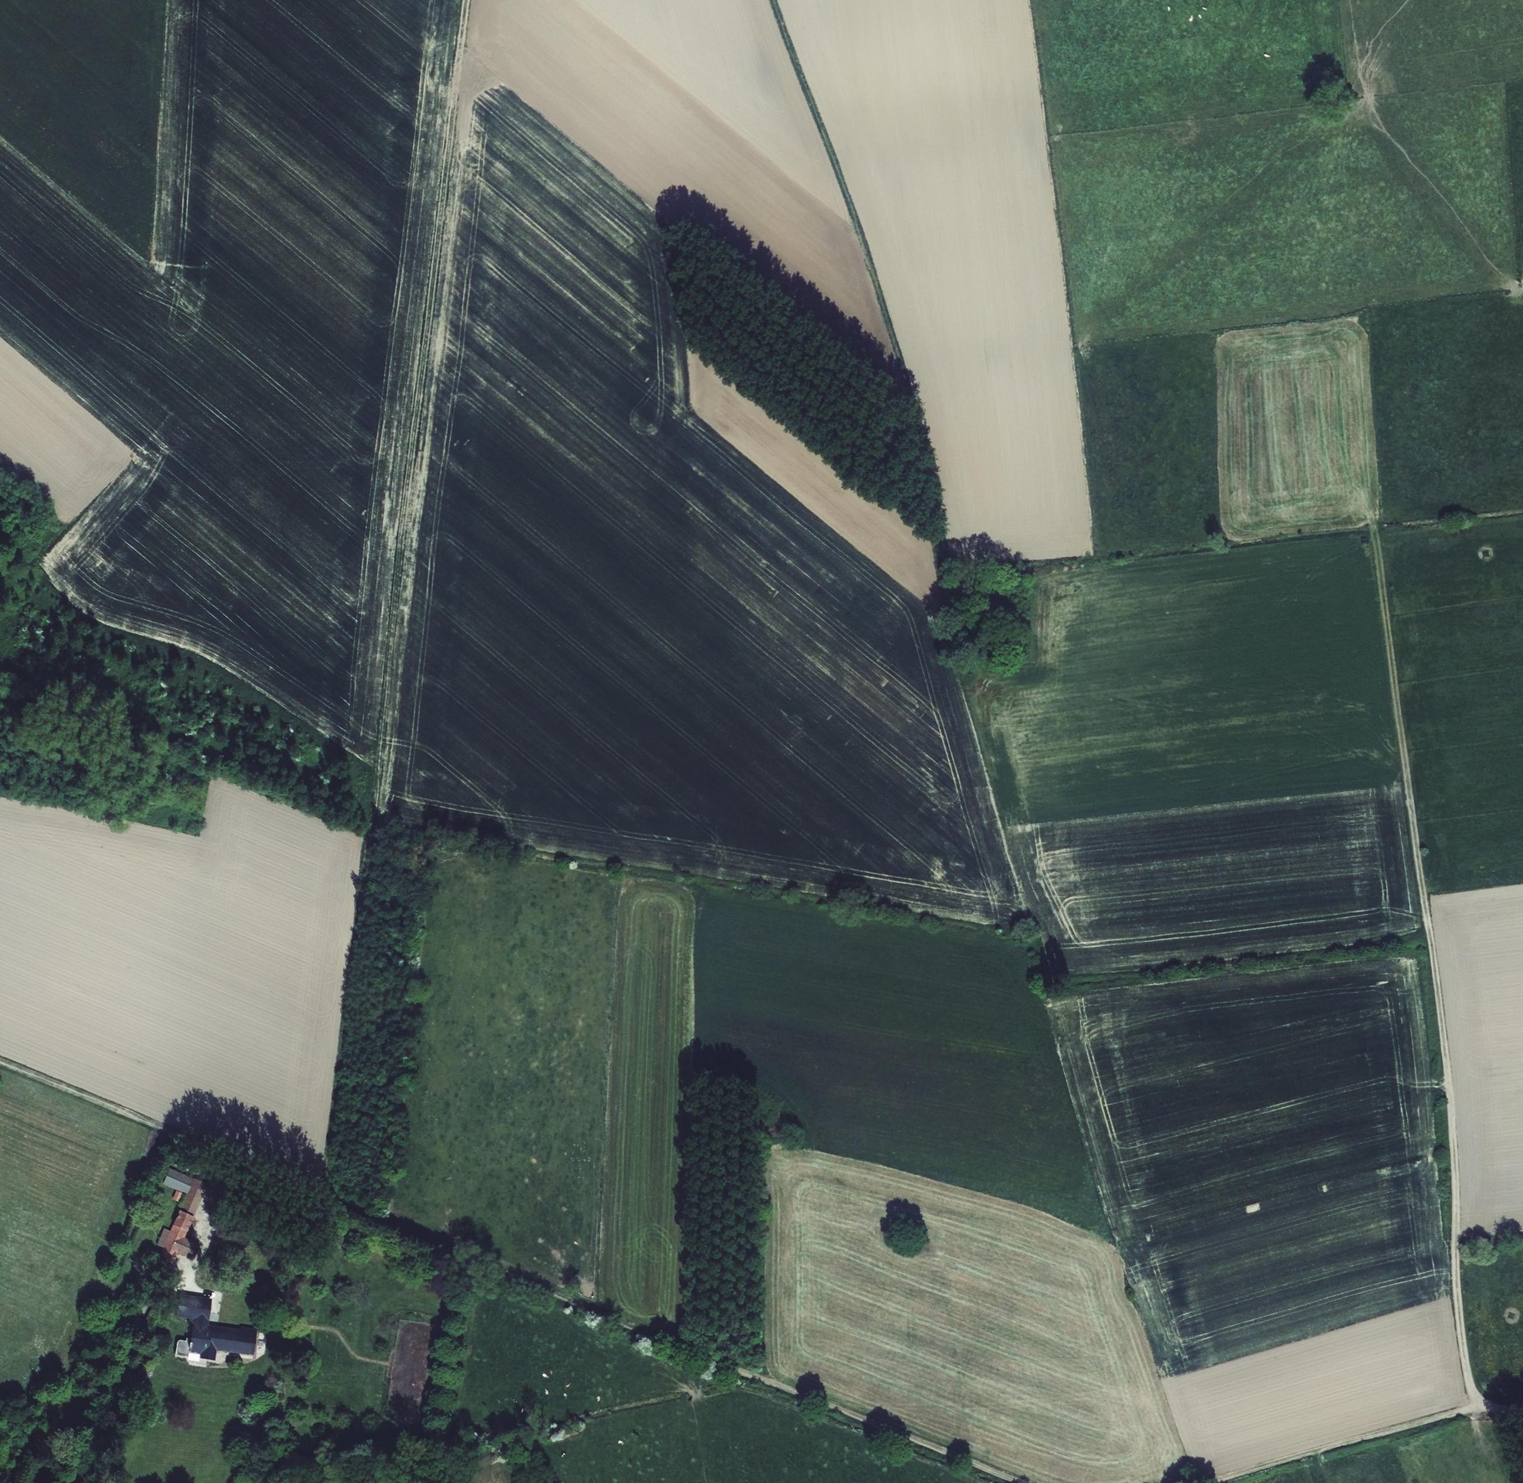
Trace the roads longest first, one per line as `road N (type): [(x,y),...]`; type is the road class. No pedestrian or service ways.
road 1 (track): [(324,1197),(466,0)]
road 2 (track): [(0,1063),(1020,1482)]
road 3 (track): [(1480,1409),(1461,1326),(1448,1081),(1376,538)]
road 4 (track): [(1208,1482),(1467,1411),(1522,1414)]

